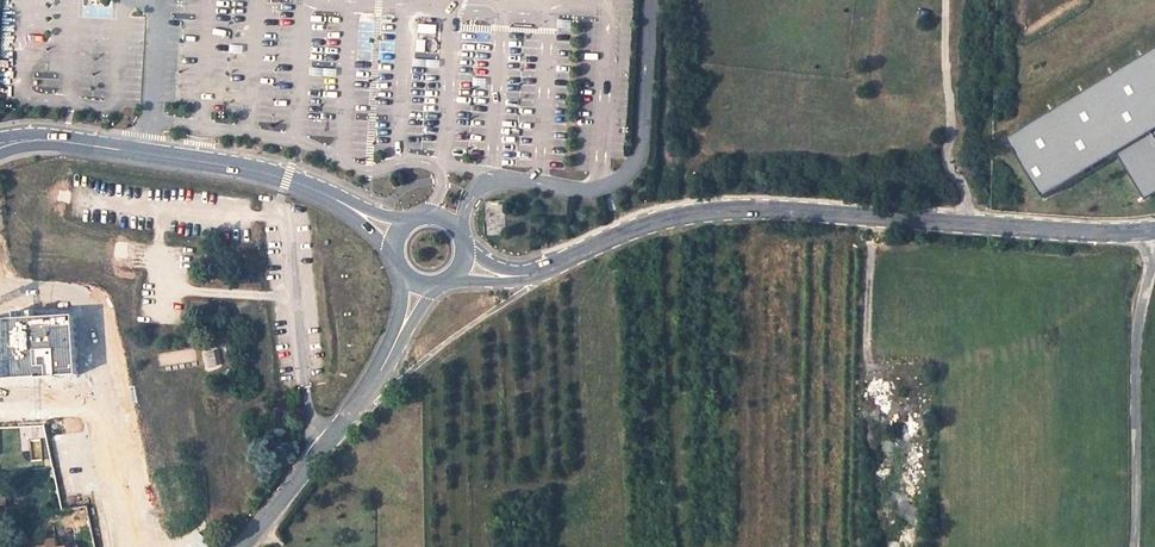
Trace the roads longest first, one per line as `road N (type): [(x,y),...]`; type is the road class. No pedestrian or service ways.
road 1 (unclassified): [(529,276),(652,222),(718,211),(1154,232)]
road 2 (unclassified): [(326,195),(198,161),(33,141),(3,149)]
road 3 (unclassified): [(1154,265),(1139,329),(1139,546)]
road 4 (track): [(969,223),(964,186),(943,162),(953,116),(947,0)]
road 5 (unclassified): [(243,546),(385,363)]

